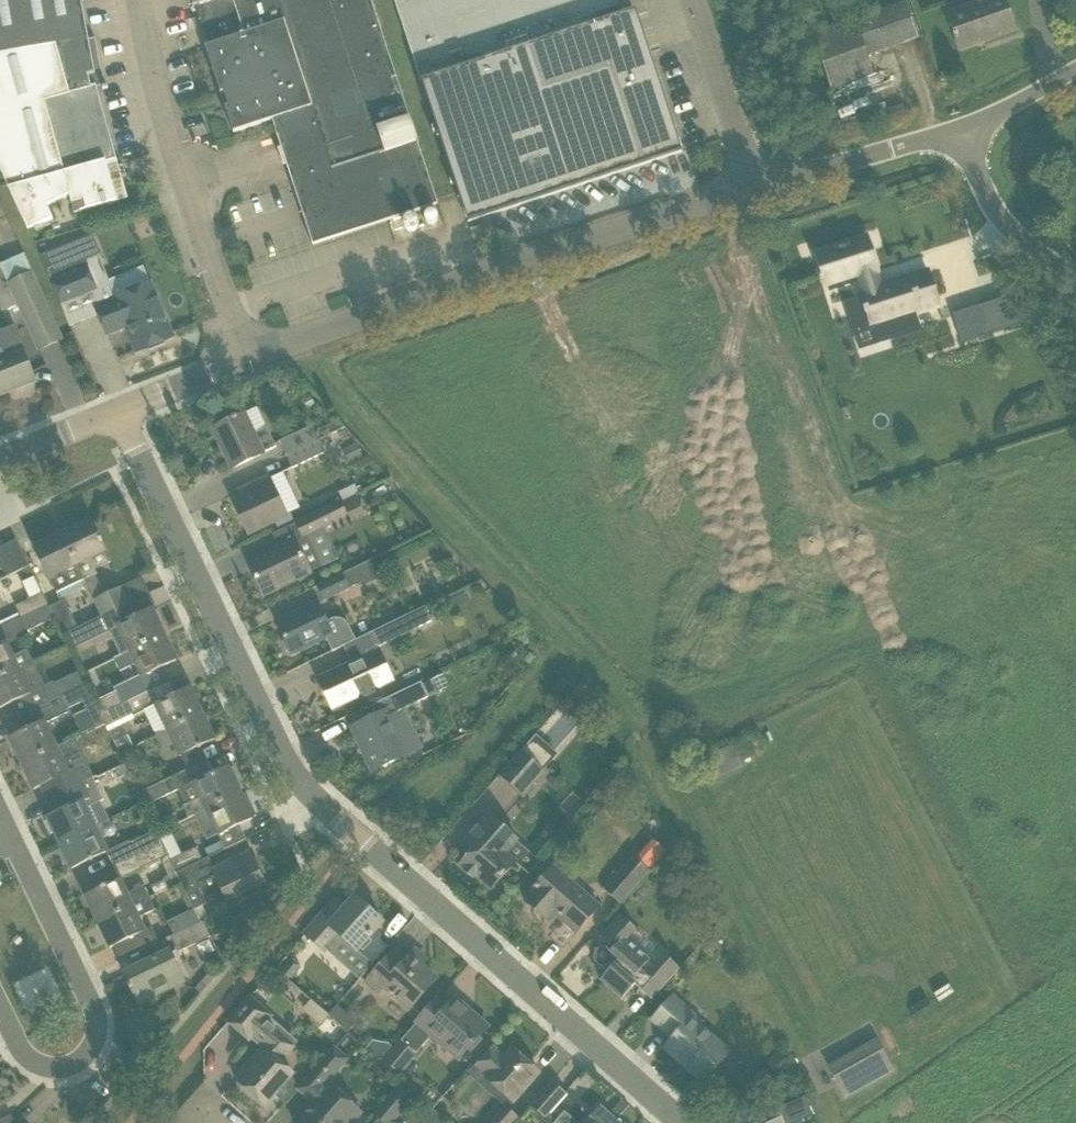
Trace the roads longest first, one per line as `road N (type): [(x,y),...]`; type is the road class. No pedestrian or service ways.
road 1 (residential): [(679,1122),(367,841),(313,781),(248,679),(129,409)]
road 2 (unclassified): [(251,357),(758,186)]
road 3 (unclassified): [(251,357),(176,156),(143,0)]
road 4 (unclassified): [(758,186),(957,132)]
road 5 (unclassified): [(758,186),(704,0)]
road 6 (residential): [(0,994),(21,1042),(58,1071),(82,1061),(94,1022),(91,997)]
road 7 (unclassified): [(1075,267),(1006,210),(957,132)]
road 8 (residential): [(91,997),(17,846)]
road 9 (unclassified): [(0,462),(129,409)]
road 10 (unclassified): [(129,409),(251,357)]
road 11 (unclassified): [(957,132),(1075,73)]

